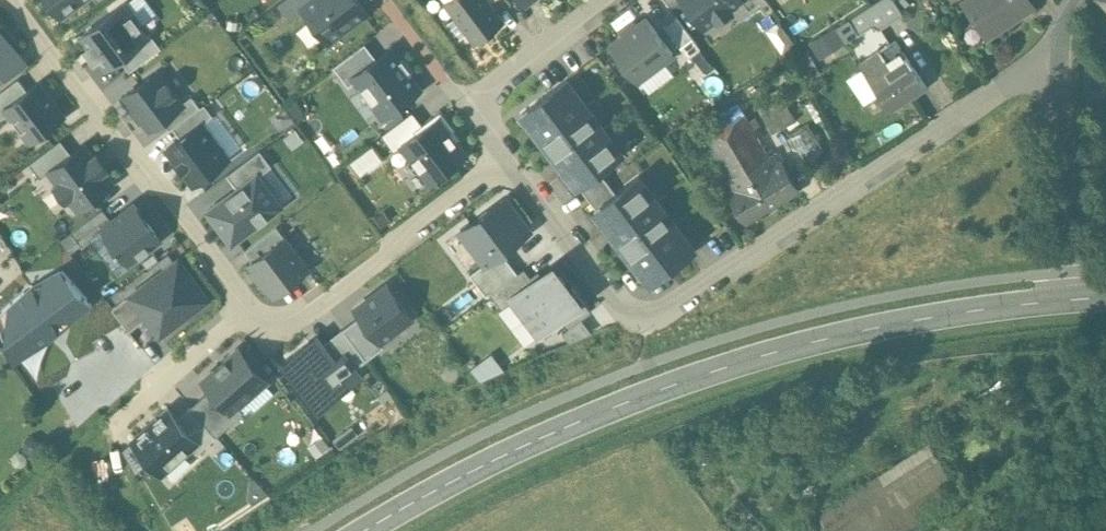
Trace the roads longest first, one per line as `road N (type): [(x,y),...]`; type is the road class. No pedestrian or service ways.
road 1 (secondary): [(366,530),(514,450),(728,368),(967,314),(1072,302)]
road 2 (residential): [(1066,75),(653,322),(614,304),(506,159)]
road 3 (residential): [(238,309),(14,0)]
road 4 (residential): [(506,159),(282,319),(238,309)]
road 5 (residential): [(1066,75),(1072,302)]
road 6 (residential): [(469,107),(616,0)]
road 7 (residential): [(238,309),(112,412)]
road 8 (residential): [(469,107),(389,0)]

